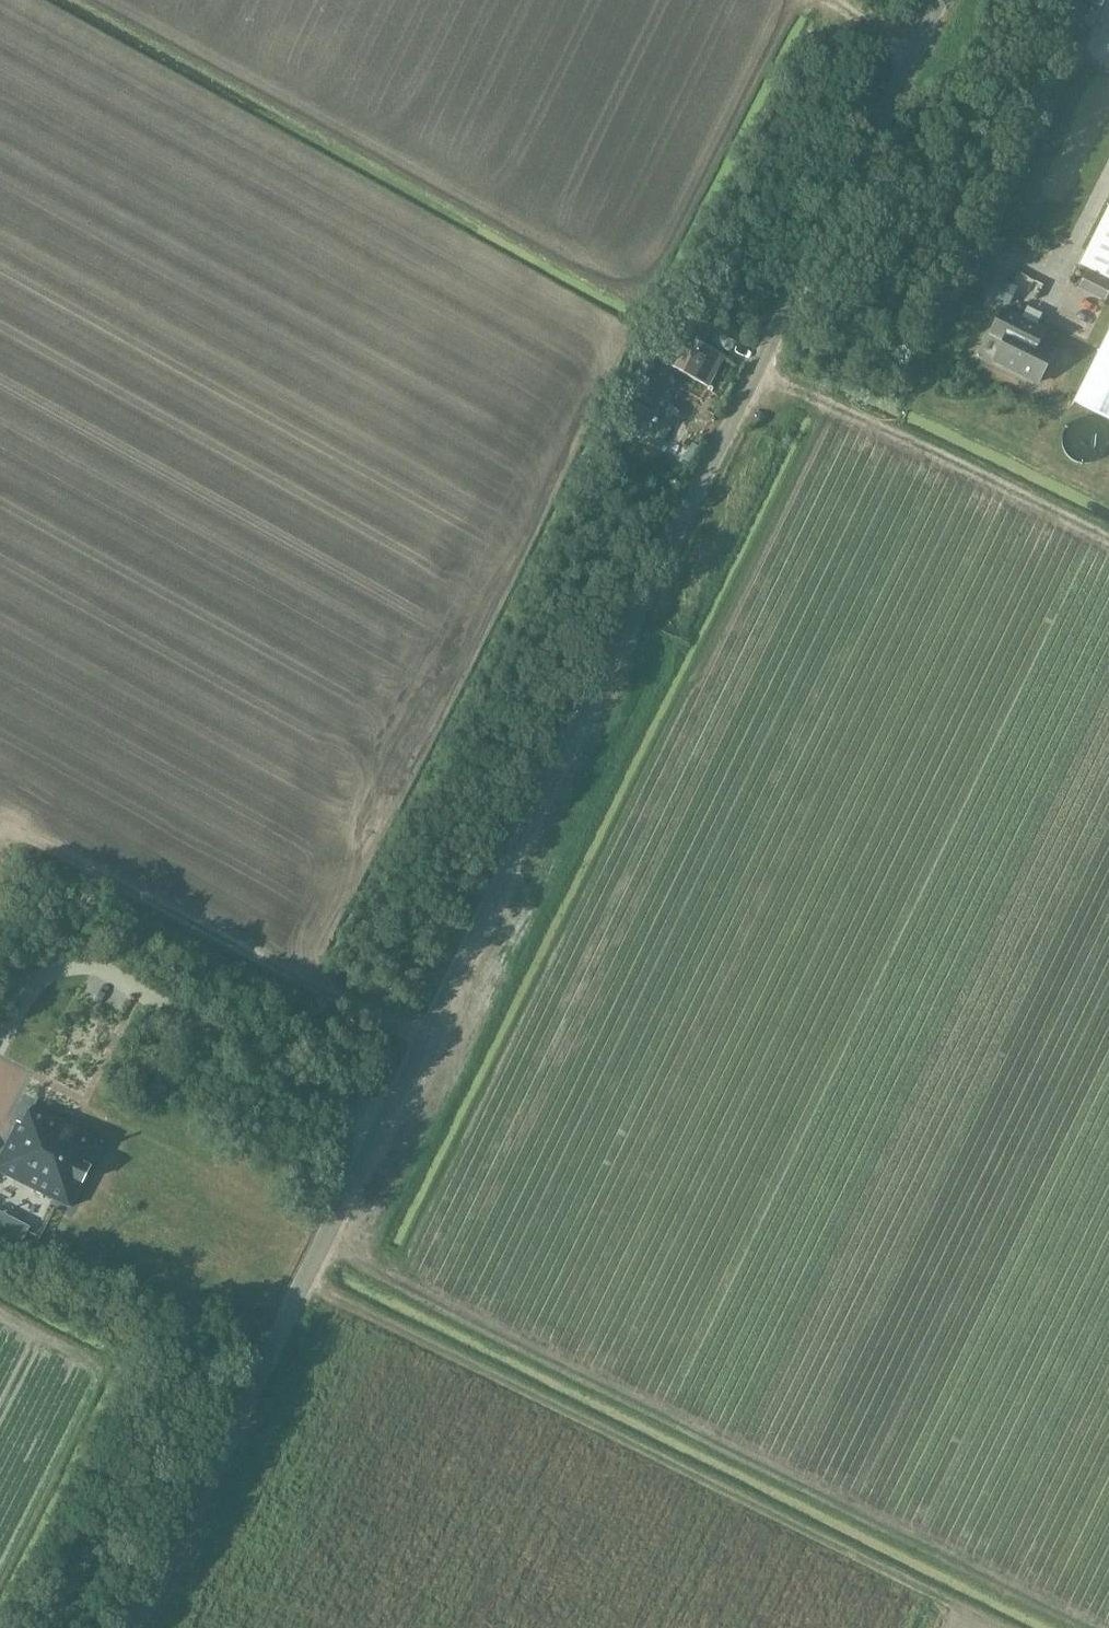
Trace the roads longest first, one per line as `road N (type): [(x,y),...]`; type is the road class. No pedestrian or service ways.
road 1 (unclassified): [(128,1627),(937,0)]
road 2 (track): [(0,843),(8,831),(421,1038)]

